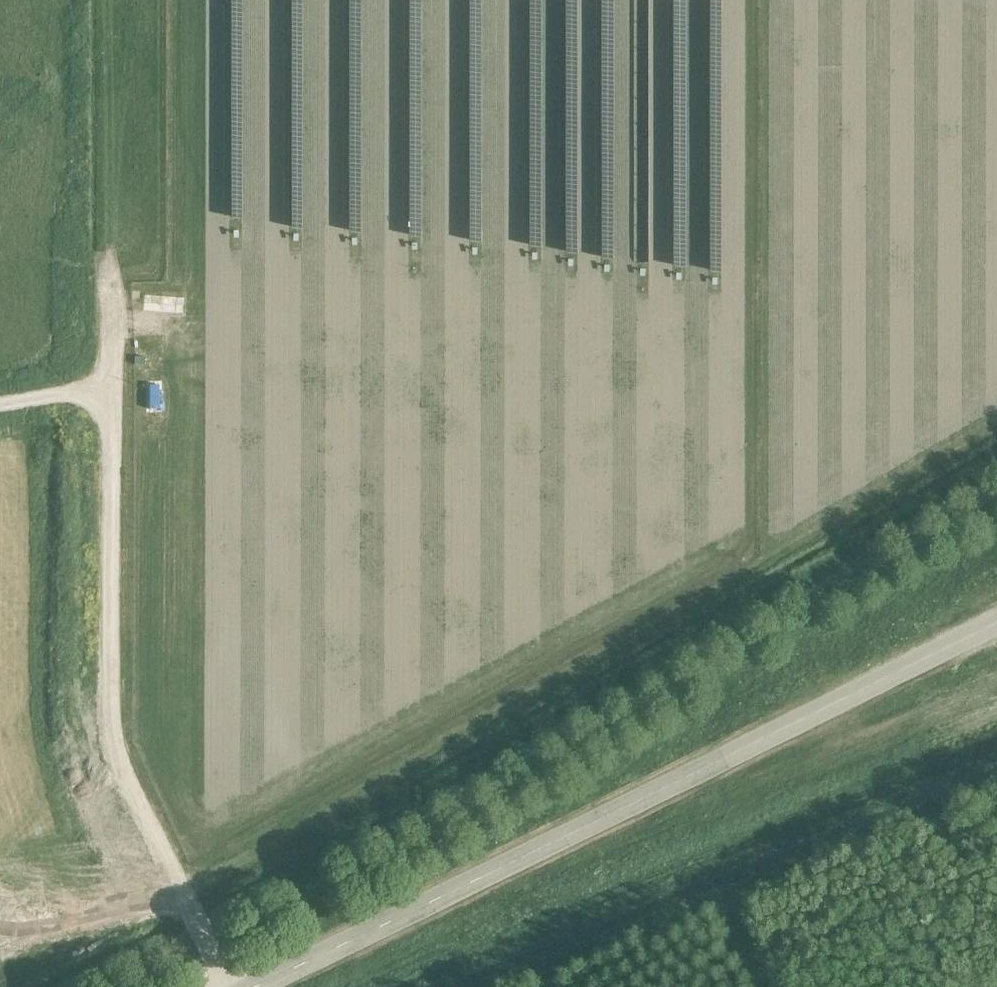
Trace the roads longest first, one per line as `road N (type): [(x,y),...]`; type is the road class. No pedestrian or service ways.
road 1 (unclassified): [(258,986),(996,623)]
road 2 (unclassified): [(112,385),(116,756),(225,986)]
road 3 (track): [(0,895),(181,894)]
road 4 (unclassified): [(110,264),(112,385)]

